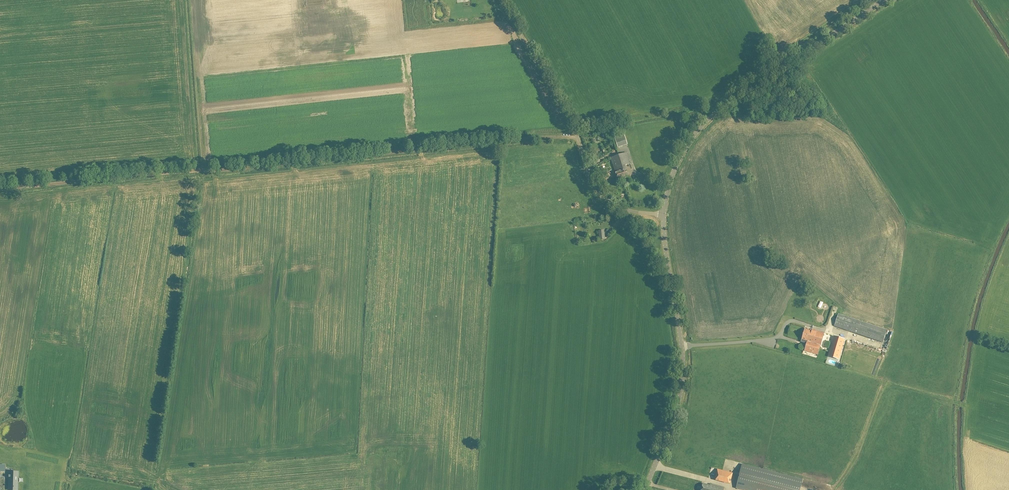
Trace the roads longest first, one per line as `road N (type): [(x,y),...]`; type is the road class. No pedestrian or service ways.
road 1 (track): [(578,139),(0,189)]
road 2 (tertiary): [(666,216),(685,148),(706,122),(883,0)]
road 3 (unclassified): [(666,216),(620,208),(596,189),(576,134),(500,0)]
road 4 (tertiary): [(644,489),(679,408),(683,377),(666,216)]
road 5 (track): [(966,432),(966,407),(884,388),(831,489)]

